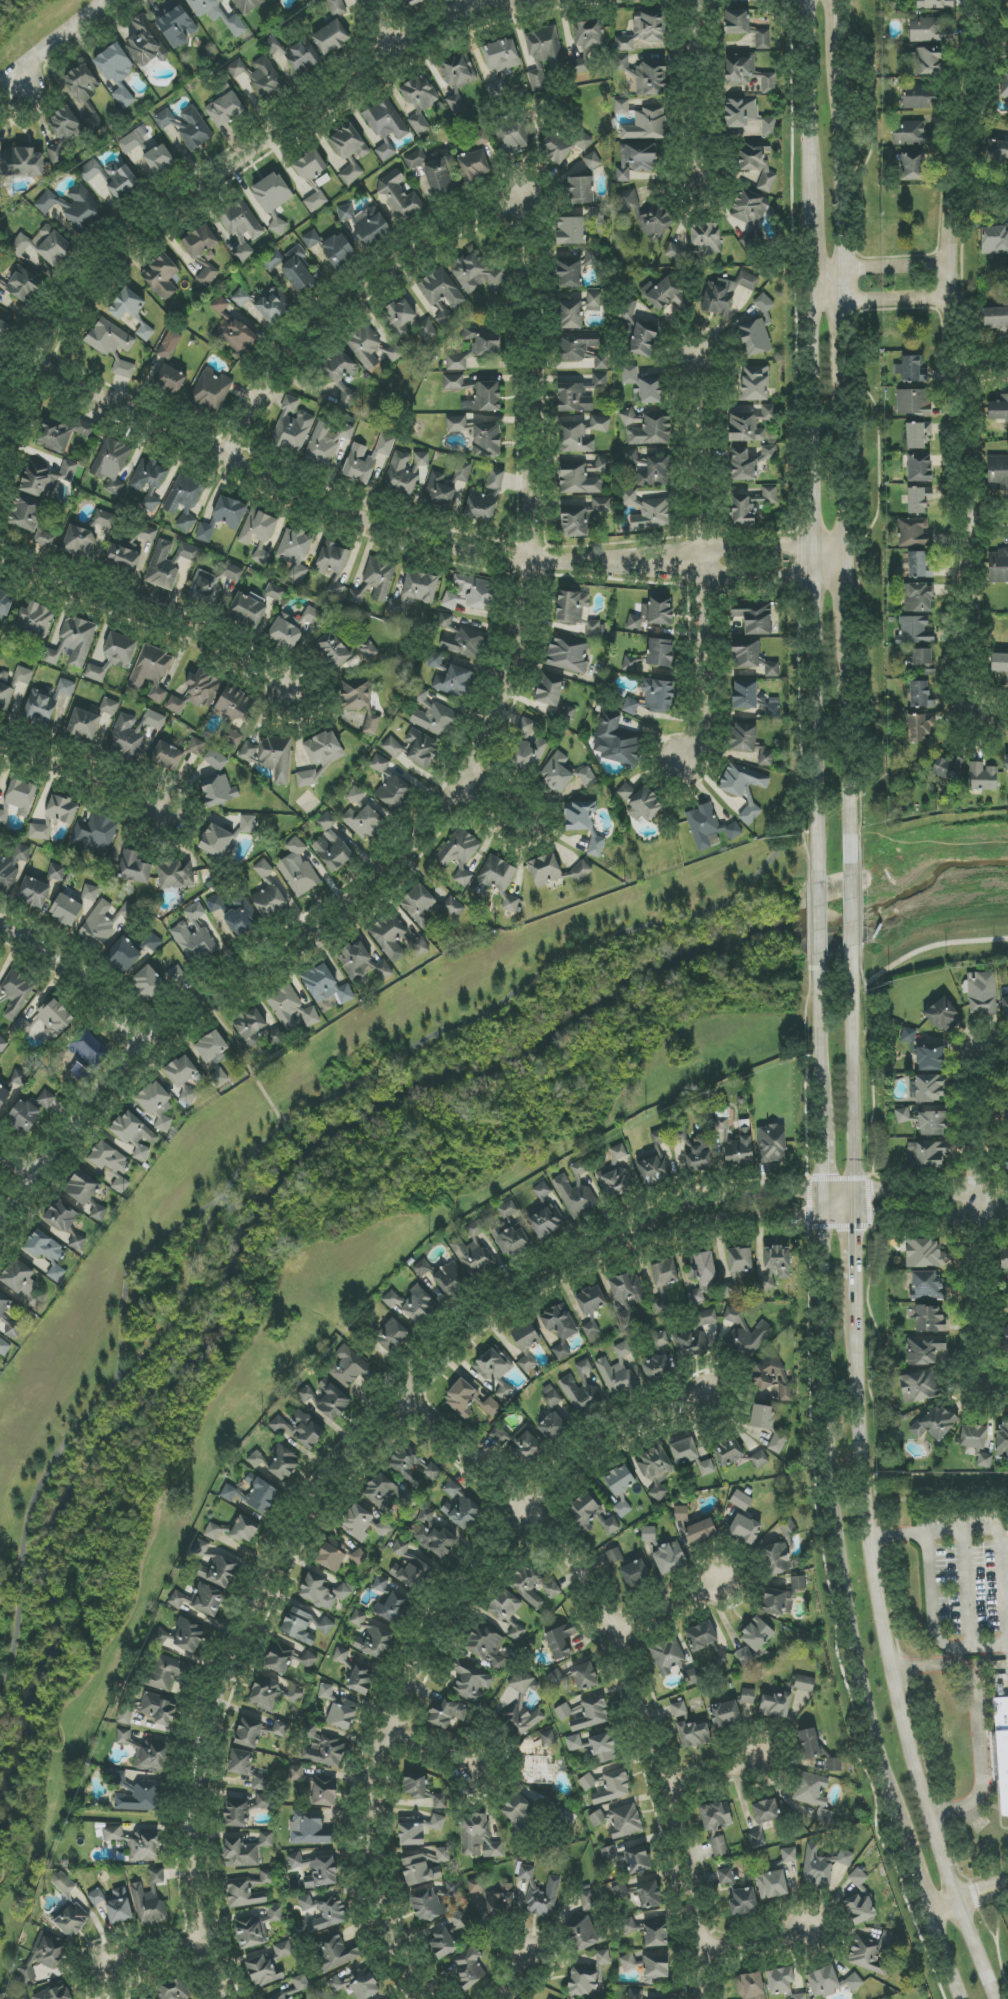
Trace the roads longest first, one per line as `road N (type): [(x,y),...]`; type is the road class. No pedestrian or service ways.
road 1 (residential): [(510,205),(518,559),(495,689),(451,778),(414,831),(330,908),(137,1038),(0,1220)]
road 2 (residential): [(645,1223),(558,1255),(444,1329),(290,1516),(193,1732),(181,1875),(190,1949),(210,1998)]
road 3 (secondary): [(824,1215),(835,1538),(860,1671),(904,1827),(965,1998)]
road 4 (residential): [(711,1395),(644,1414),(556,1467),(430,1614),(405,1663),(374,1738),(358,1851),(378,1944),(415,1998)]
road 5 (residential): [(977,0),(947,264),(958,374),(966,695),(975,712)]
road 6 (residential): [(383,1403),(525,1511),(580,1572),(618,1631),(693,1904),(700,1998)]
road 7 (residential): [(477,0),(382,43),(95,257),(32,364),(0,456)]
road 8 (residential): [(32,364),(281,487),(419,539),(518,559),(658,560)]
road 9 (secondary): [(813,299),(820,878)]
road 10 (secondary): [(849,544),(844,79)]
road 11 (residential): [(698,359),(705,695),(693,748),(671,764)]
road 12 (residential): [(207,451),(266,357),(303,315),(443,214),(477,203),(510,205)]
road 13 (residential): [(977,1205),(936,1192),(824,1192),(716,1200),(645,1223)]
road 14 (residential): [(986,1383),(978,1368),(981,1048)]
road 15 (residential): [(643,1224),(948,1214),(977,1205)]
road 16 (residential): [(0,559),(207,642),(298,695)]
road 17 (secondary): [(935,1815),(876,1536)]
road 18 (secondary): [(855,1192),(853,958)]
road 19 (secondary): [(876,1536),(859,1314)]
road 20 (secondary): [(854,874),(851,672)]
road 21 (residential): [(658,560),(703,577),(850,573)]
road 22 (secondary): [(997,1998),(957,1900),(935,1815)]
road 23 (residential): [(849,544),(703,547),(658,560)]
road 24 (residential): [(0,739),(162,817)]
road 25 (residential): [(685,0),(691,178)]
road 26 (secondary): [(809,0),(811,177)]
road 27 (residential): [(137,1038),(68,971),(0,930)]
road 28 (secondary): [(820,967),(822,1104)]
road 29 (residential): [(813,299),(949,294)]
road 30 (residential): [(947,264),(812,268)]
road 31 (secondary): [(851,672),(849,544)]
road 32 (residential): [(105,0),(32,60),(20,89)]
road 33 (secondary): [(859,1314),(855,1192)]
road 34 (secondary): [(811,177),(813,299)]
road 35 (residential): [(374,1738),(486,1783)]

